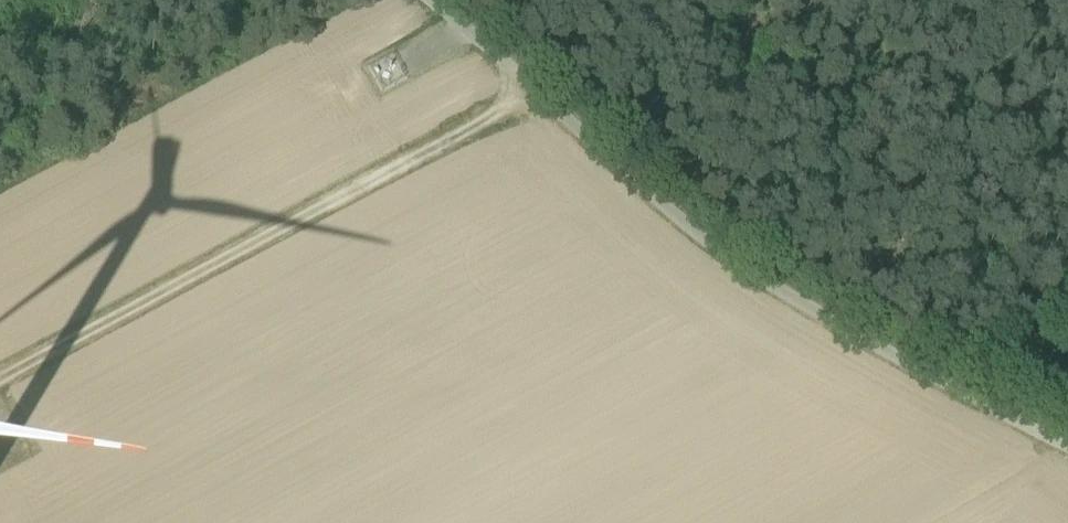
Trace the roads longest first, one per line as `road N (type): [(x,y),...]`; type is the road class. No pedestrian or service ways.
road 1 (unclassified): [(432,0),(732,253),(1067,433)]
road 2 (track): [(0,378),(540,92)]

